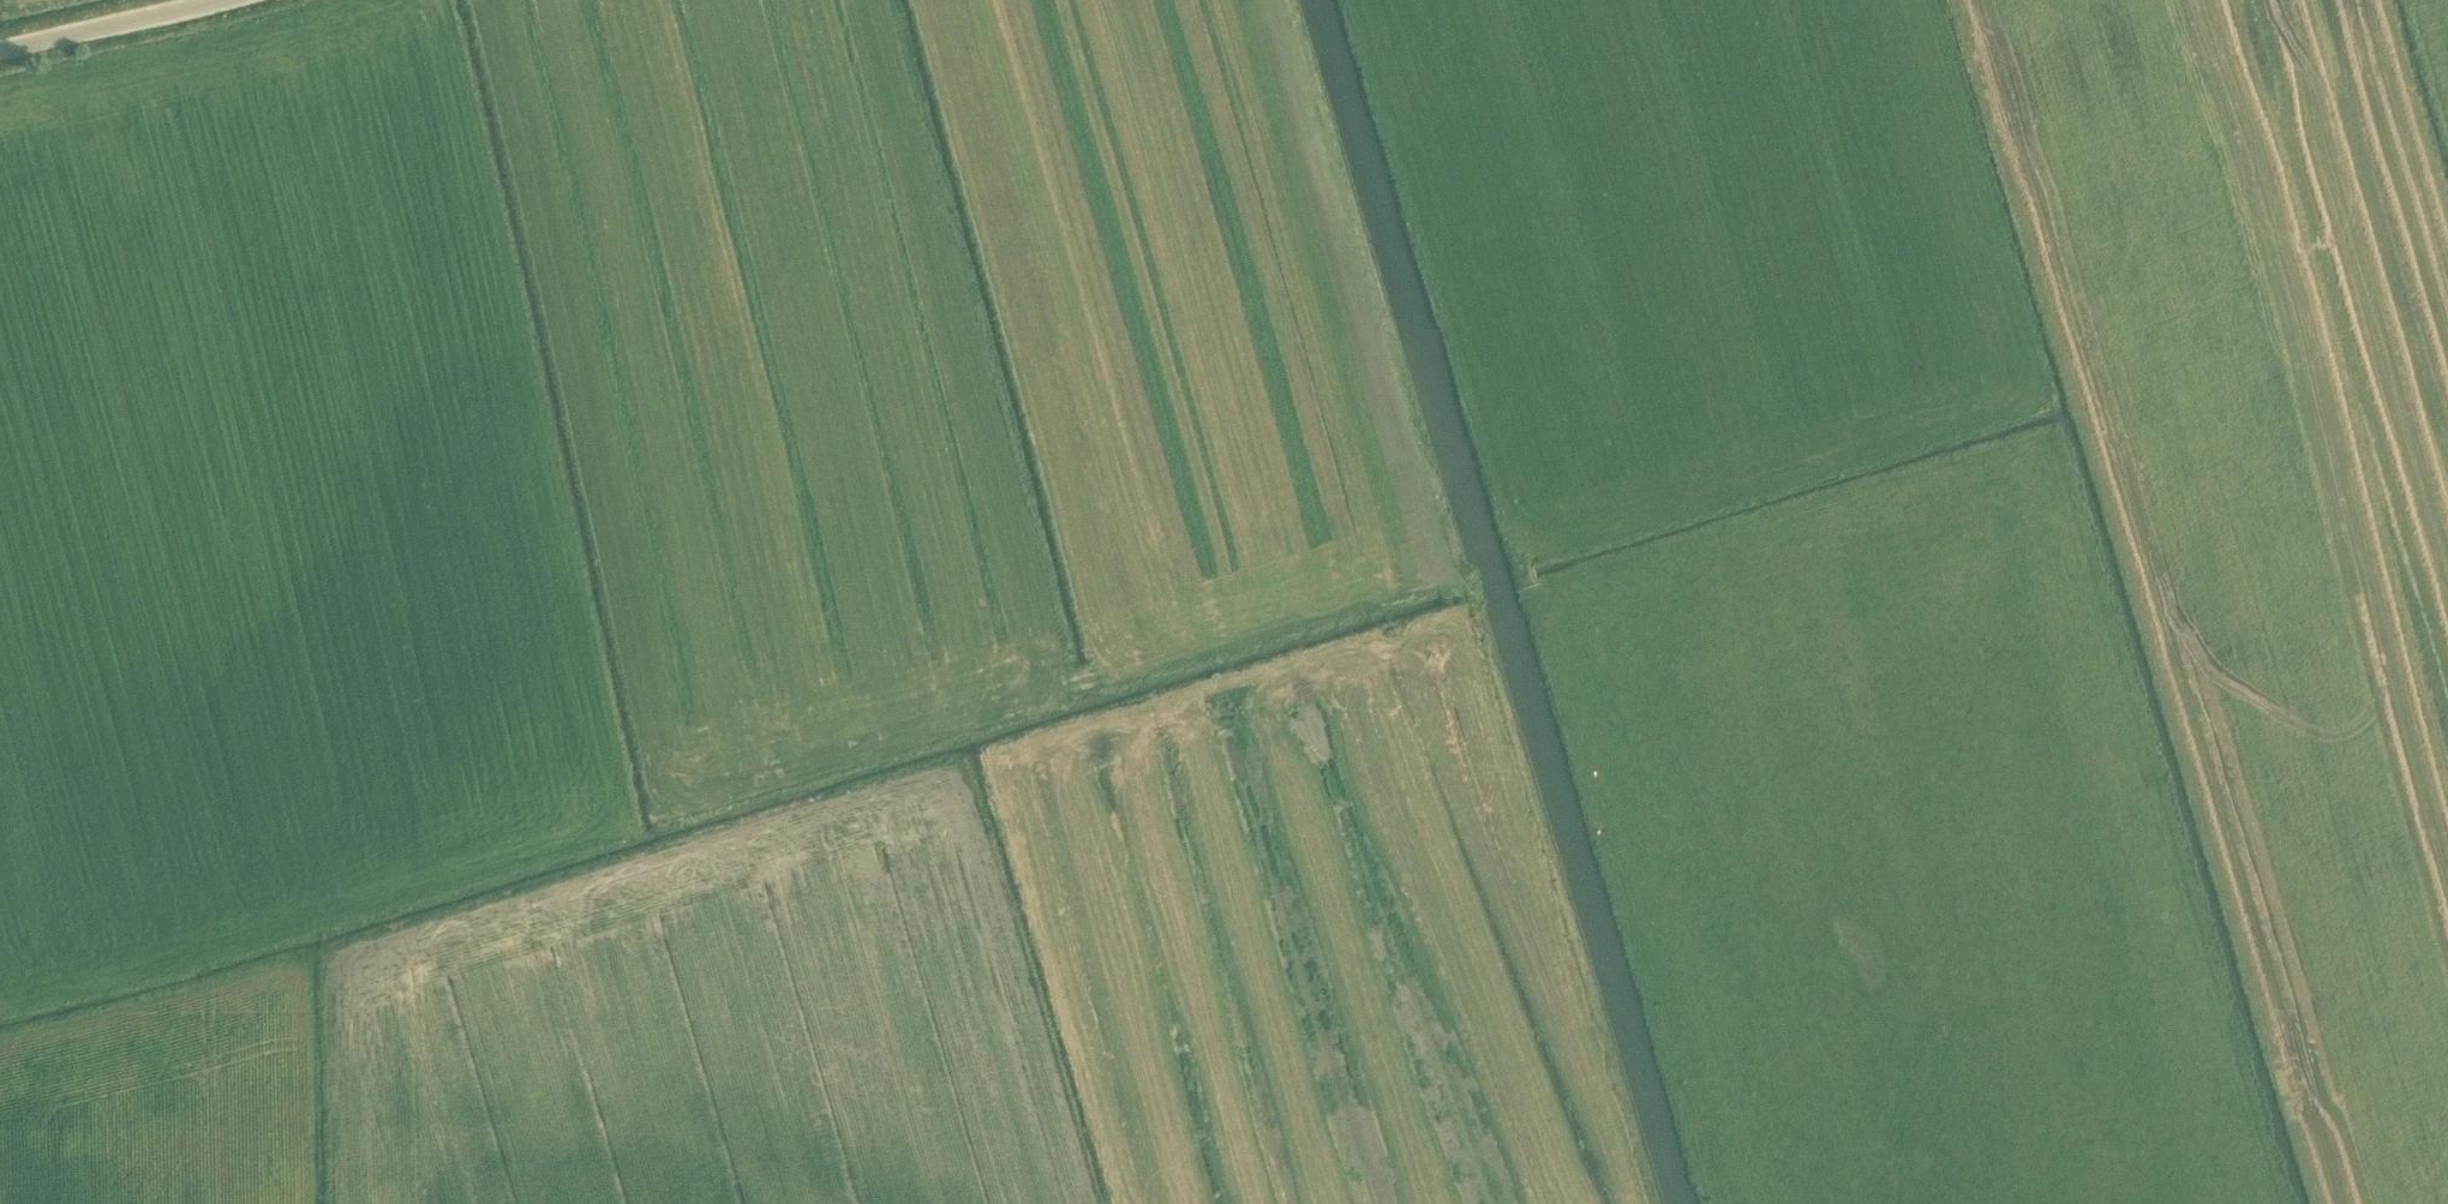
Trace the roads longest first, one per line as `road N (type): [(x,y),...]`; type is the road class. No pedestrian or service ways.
road 1 (unclassified): [(0,54),(231,0)]

